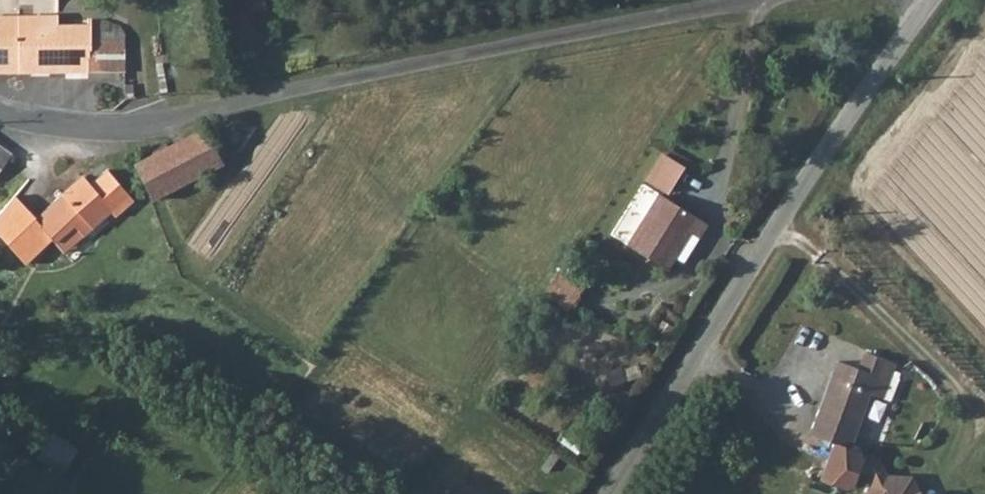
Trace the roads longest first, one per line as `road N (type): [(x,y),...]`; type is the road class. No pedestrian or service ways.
road 1 (unclassified): [(0,110),(82,128),(129,129),(752,0)]
road 2 (unclassified): [(607,493),(794,192)]
road 3 (unclassified): [(794,192),(928,0)]

